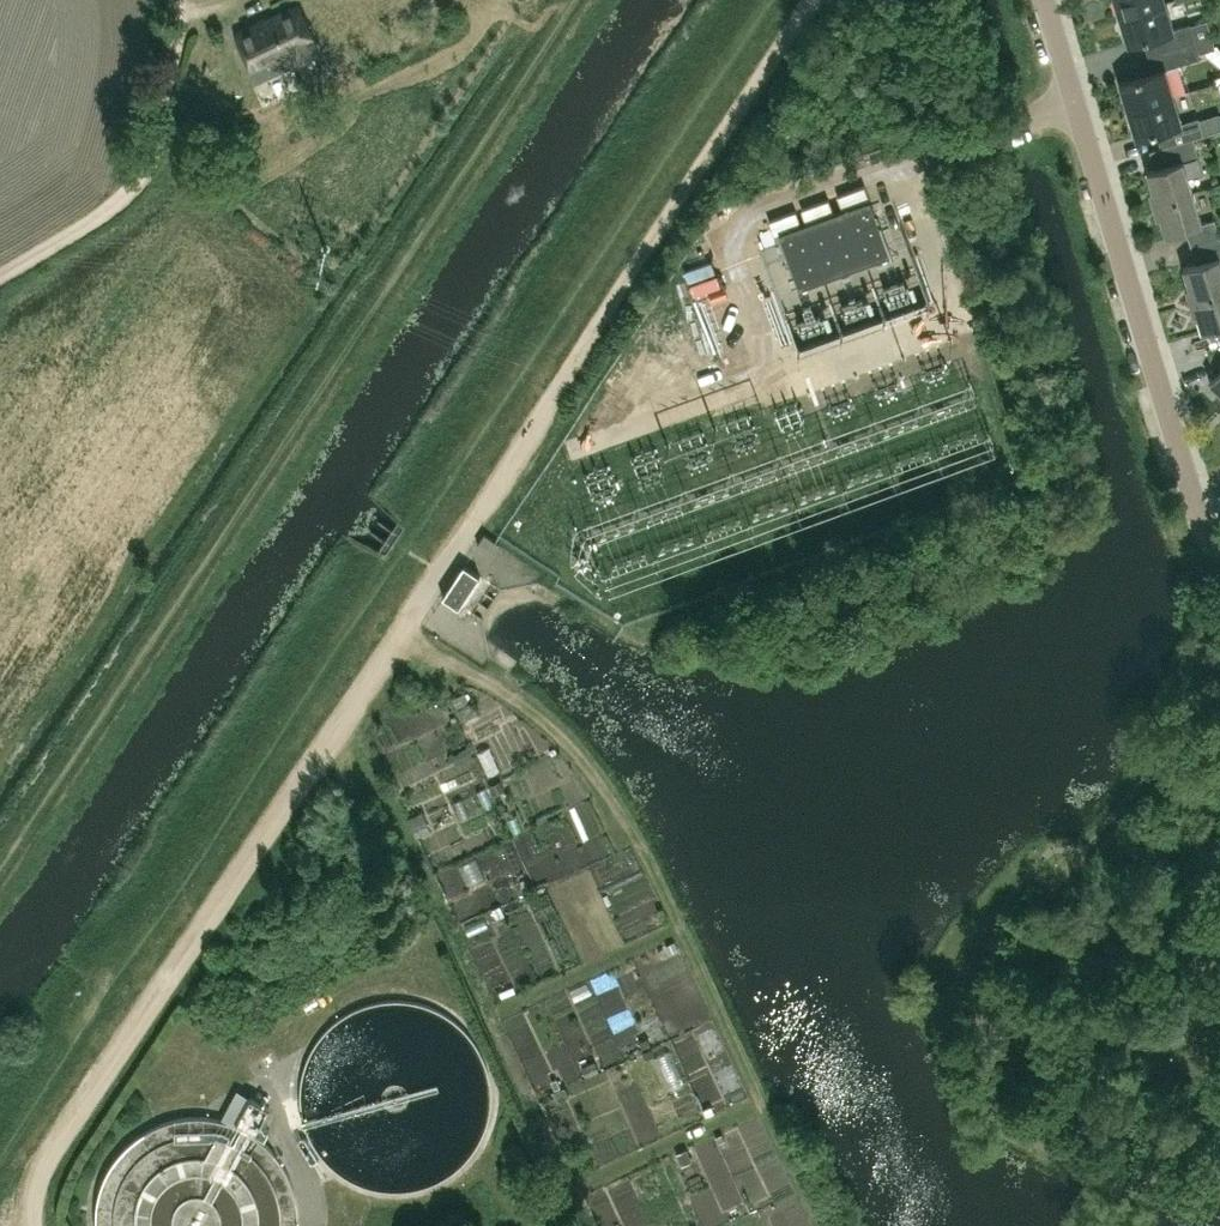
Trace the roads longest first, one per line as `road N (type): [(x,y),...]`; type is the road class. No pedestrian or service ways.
road 1 (track): [(41,1225),(44,1172),(59,1140),(815,0)]
road 2 (track): [(576,0),(0,866)]
road 3 (track): [(398,632),(525,705),(592,765),(617,799),(821,1225)]
road 4 (residential): [(1219,551),(1205,538),(1044,0)]
road 5 (track): [(0,278),(149,172),(174,64),(175,0)]
road 6 (track): [(765,1105),(566,1193)]
road 7 (track): [(682,927),(494,1014)]

